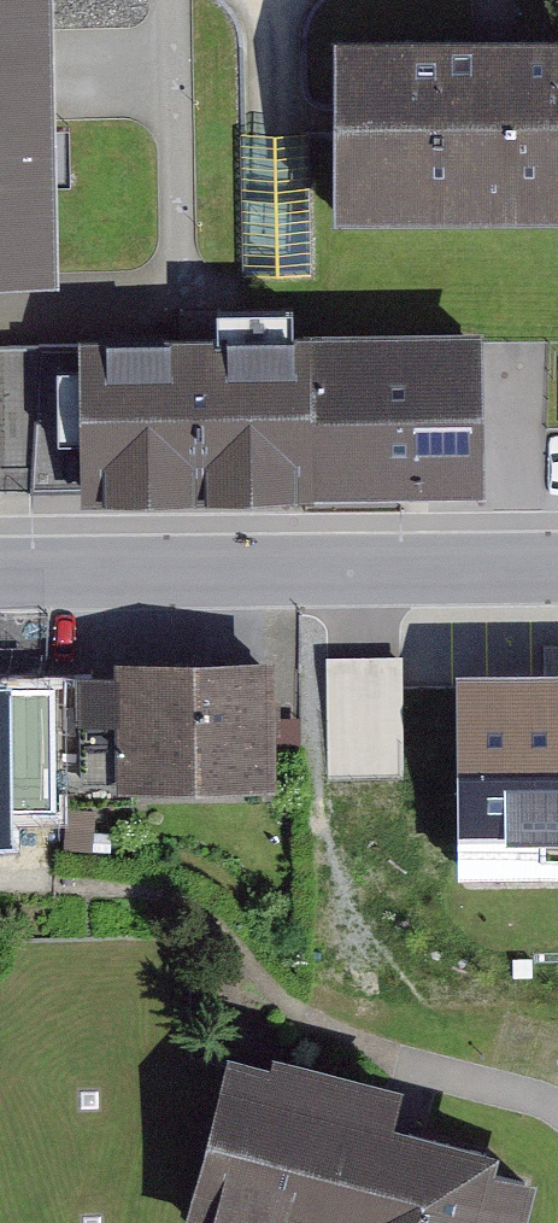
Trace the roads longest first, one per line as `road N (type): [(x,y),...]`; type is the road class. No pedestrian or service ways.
road 1 (tertiary): [(557,568),(0,573)]

